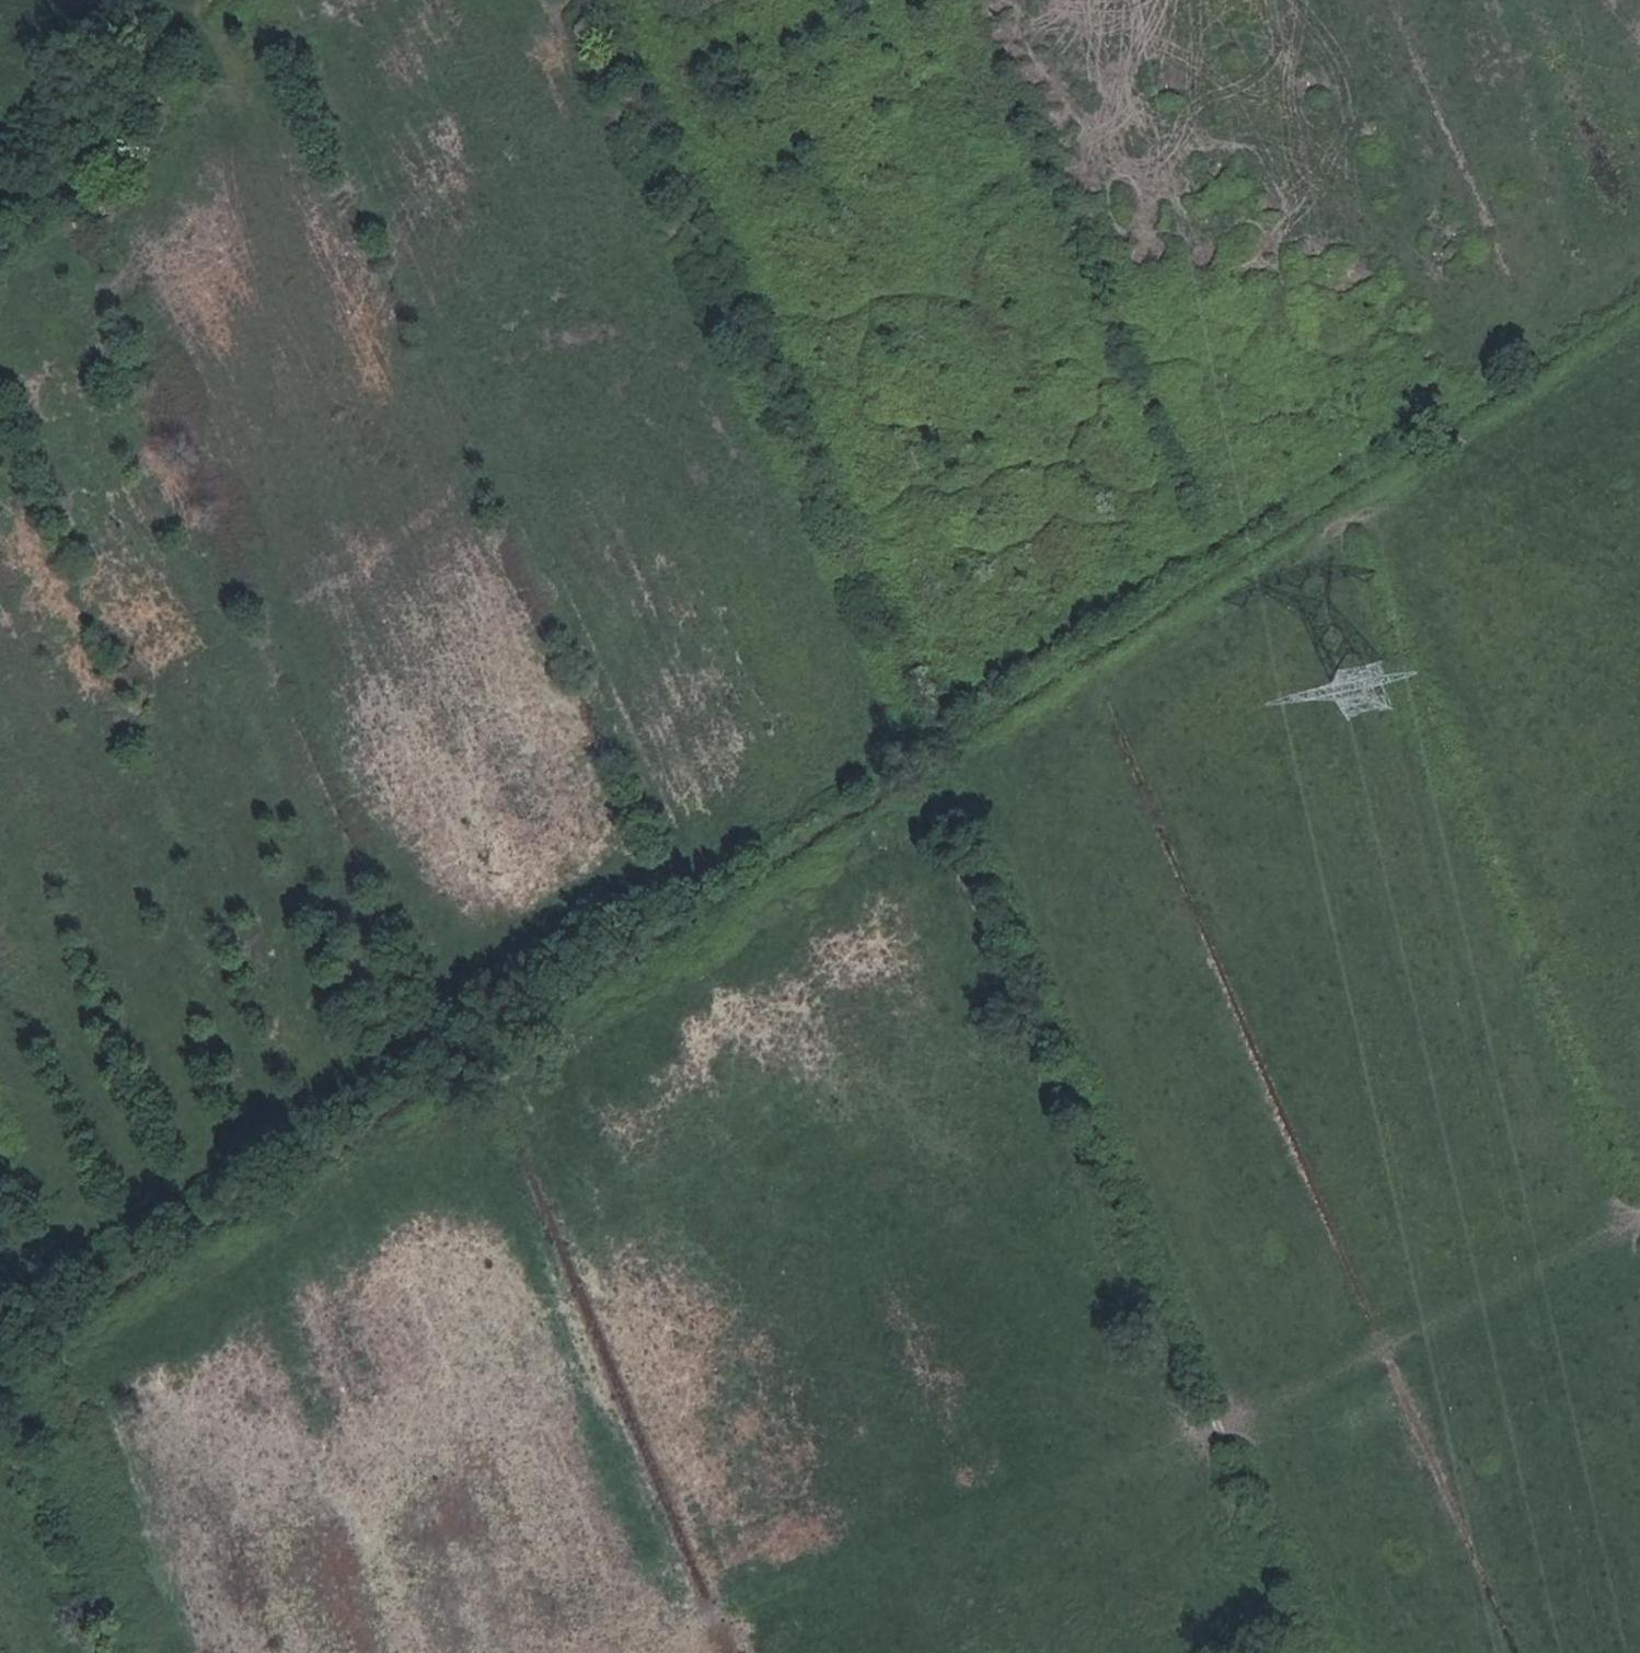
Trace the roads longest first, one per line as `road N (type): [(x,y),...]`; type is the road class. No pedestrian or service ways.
road 1 (track): [(0,210),(205,0)]

